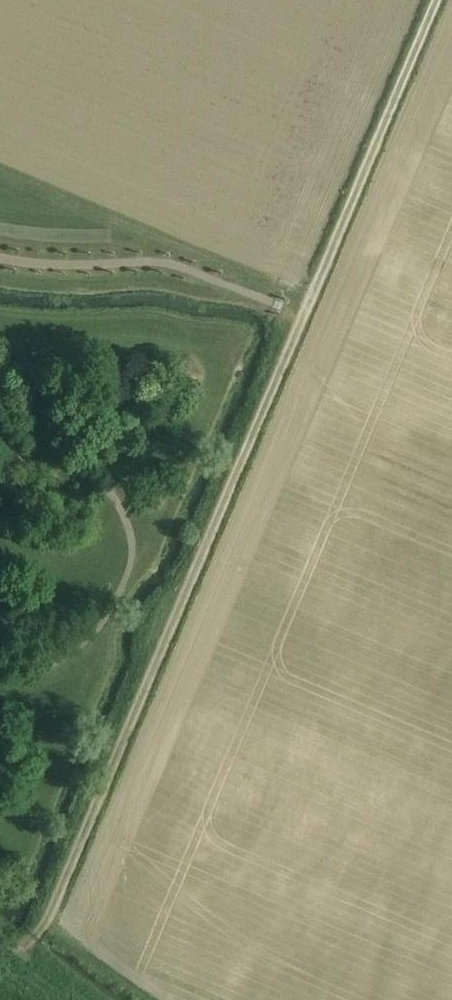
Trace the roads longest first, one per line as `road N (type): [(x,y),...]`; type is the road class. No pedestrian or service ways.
road 1 (track): [(14,948),(38,934),(49,916),(302,316)]
road 2 (track): [(302,316),(435,0)]

